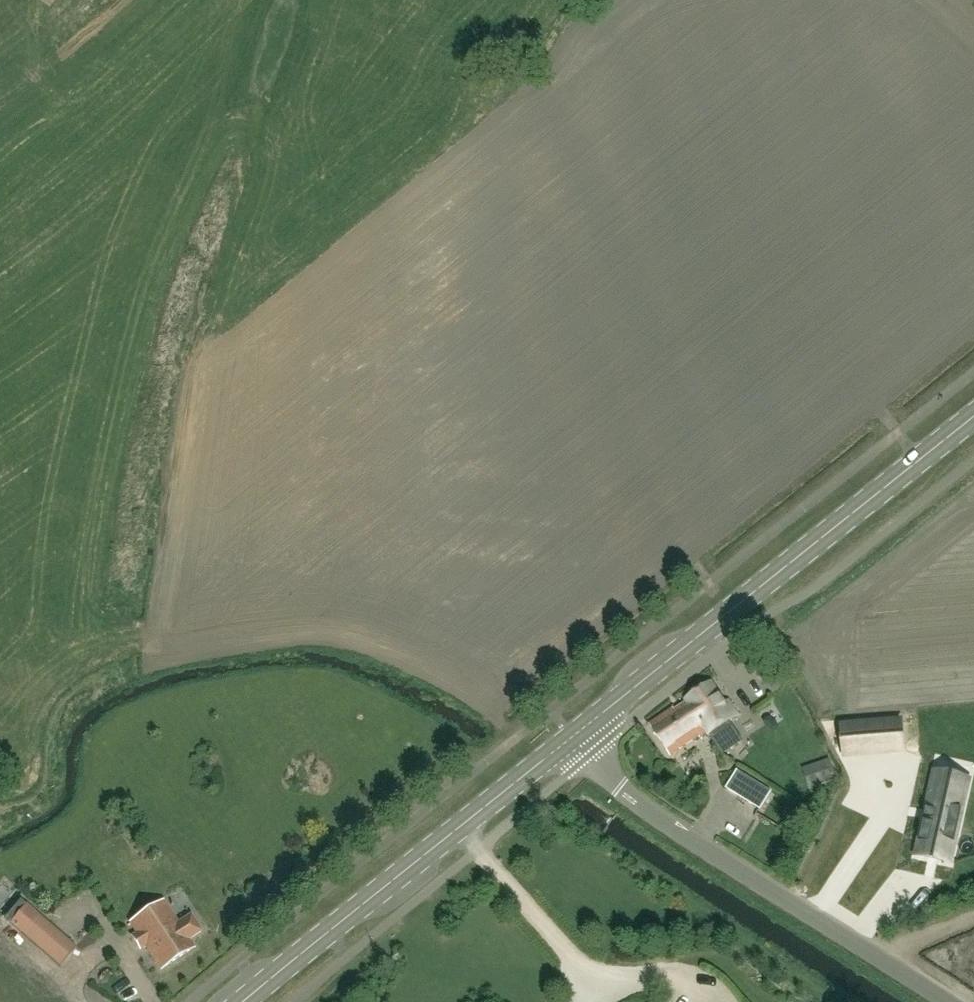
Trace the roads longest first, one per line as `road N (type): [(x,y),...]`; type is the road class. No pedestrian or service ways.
road 1 (secondary): [(569,740),(973,417)]
road 2 (unclassified): [(948,1001),(620,790),(569,740)]
road 3 (secondary): [(253,1001),(569,740)]

